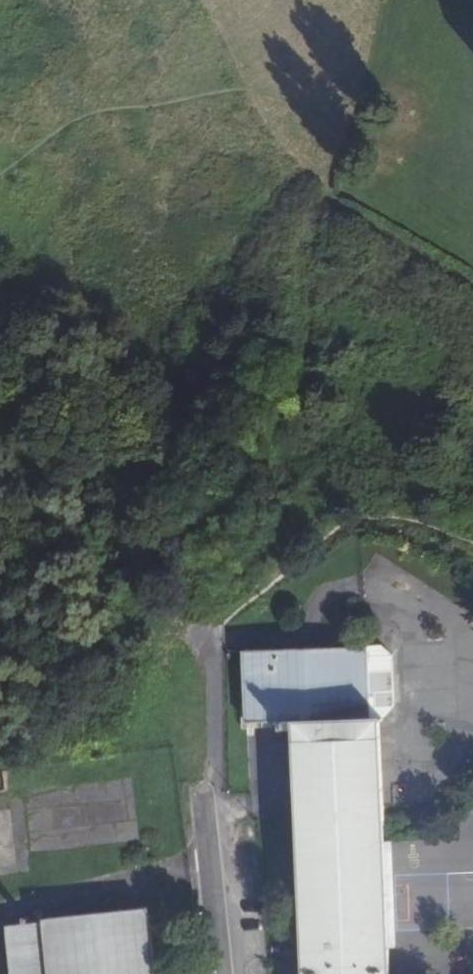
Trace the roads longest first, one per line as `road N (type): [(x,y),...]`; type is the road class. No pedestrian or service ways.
road 1 (residential): [(203,787),(222,973)]

